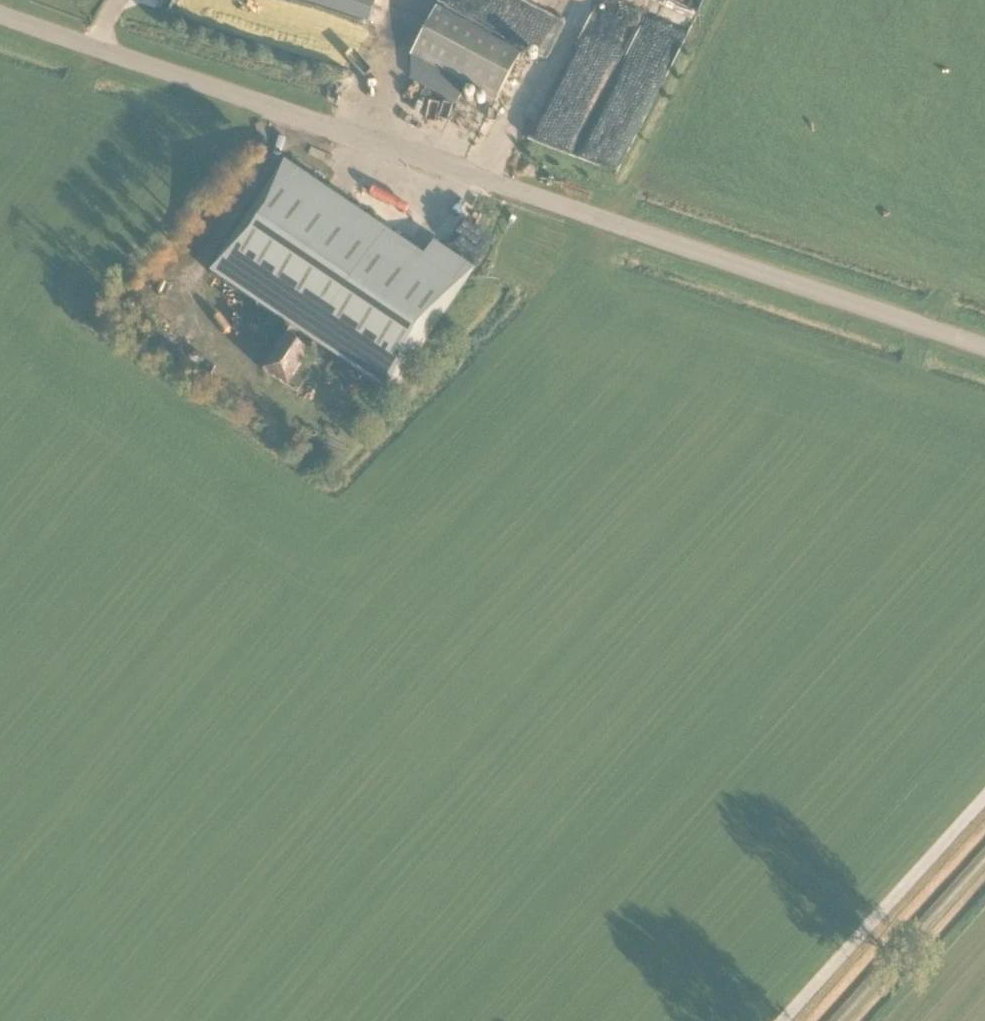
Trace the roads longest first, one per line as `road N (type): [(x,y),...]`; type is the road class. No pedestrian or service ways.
road 1 (tertiary): [(984,346),(0,11)]
road 2 (track): [(984,799),(783,1020)]

